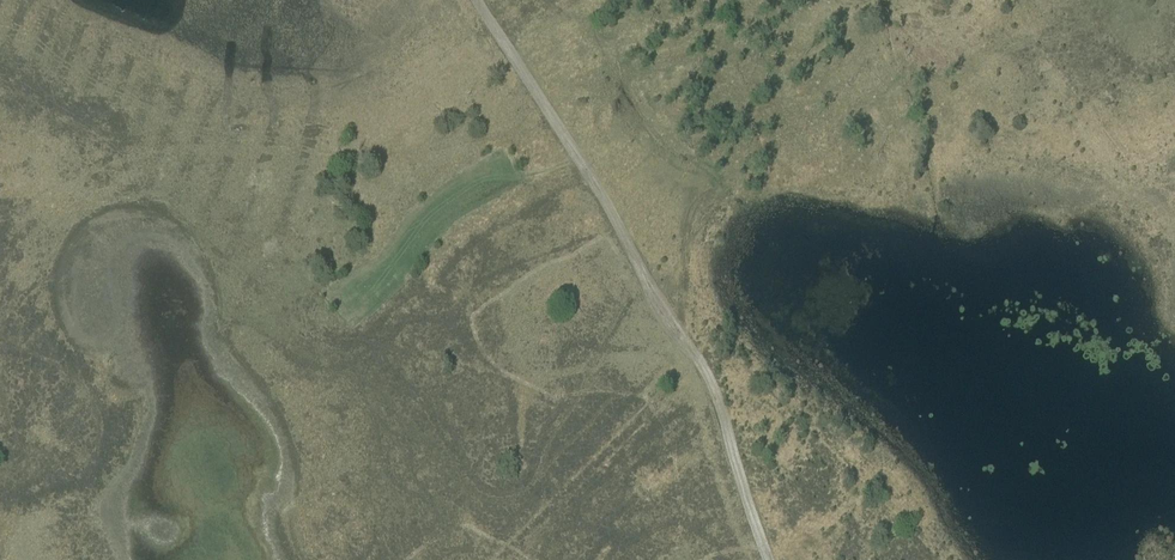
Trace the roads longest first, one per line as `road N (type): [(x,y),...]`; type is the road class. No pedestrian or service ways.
road 1 (track): [(769,559),(708,376),(479,0)]

